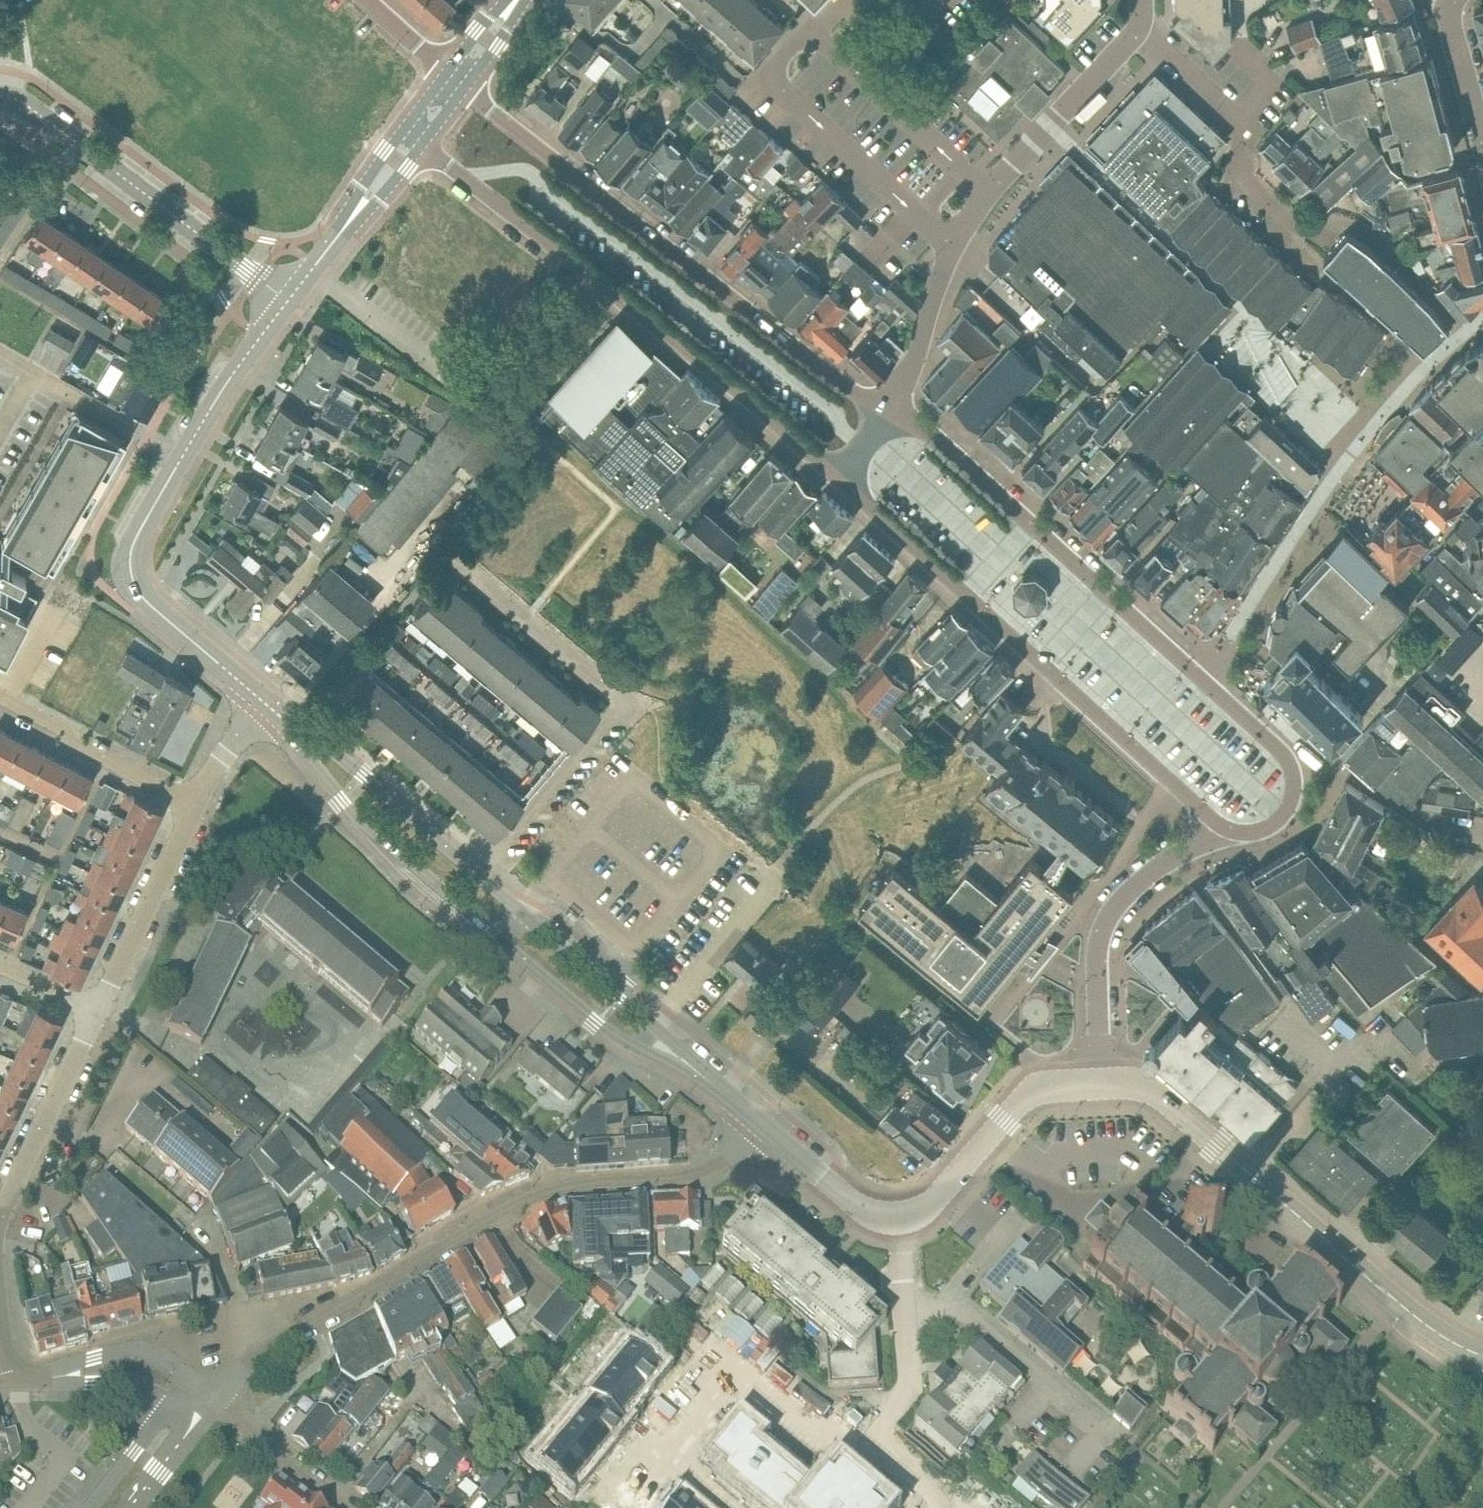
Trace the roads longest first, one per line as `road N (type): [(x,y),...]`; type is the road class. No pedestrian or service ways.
road 1 (residential): [(1217,823),(1254,833),(1282,818),(1294,788),(1286,760),(945,445),(889,410)]
road 2 (residential): [(211,1394),(262,1352),(511,1204),(595,1180),(710,1170),(749,1134)]
road 3 (tertiary): [(264,701),(340,803),(462,915),(498,934),(618,1035),(681,1057)]
road 4 (residential): [(889,410),(848,388),(472,94)]
road 5 (residential): [(430,151),(721,377),(836,480)]
road 6 (residential): [(836,480),(1217,823)]
road 7 (tertiary): [(264,701),(158,615),(132,576),(131,557),(223,391),(289,301)]
road 8 (tertiary): [(1482,1357),(1449,1342),(1389,1294),(1151,1089),(1101,1084)]
road 9 (residential): [(453,558),(625,709),(483,880)]
road 10 (tertiary): [(289,301),(49,120),(0,98)]
road 11 (residential): [(618,1507),(740,1361),(848,1455)]
road 12 (residential): [(1217,823),(1139,881),(1102,930),(1101,1084)]
road 13 (residential): [(1139,30),(1239,117),(1248,136),(1242,176),(1333,243)]
road 14 (residential): [(813,34),(788,53),(776,76),(785,94),(952,246)]
road 15 (tertiary): [(483,880),(264,701)]
road 16 (tertiary): [(681,1057),(620,994),(483,880)]
road 17 (tertiary): [(899,1217),(935,1202),(1023,1098),(1045,1086),(1101,1084)]
road 18 (residential): [(1101,1432),(969,1318),(951,1309),(907,1310)]
road 19 (residential): [(989,193),(813,34)]
road 20 (residential): [(0,1214),(99,1009)]
road 21 (residential): [(197,804),(72,743),(68,733),(0,696)]
road 22 (residential): [(99,1009),(197,804)]
road 23 (residential): [(989,193),(1139,30)]
road 24 (residential): [(211,1394),(176,1363),(132,1348),(47,1377)]
road 25 (residential): [(353,1507),(211,1394)]
road 26 (tertiary): [(899,1217),(862,1207),(759,1121)]
road 27 (residential): [(848,1455),(911,1386),(907,1310)]
road 28 (residential): [(944,267),(910,377),(889,410)]
road 29 (residential): [(1482,148),(1450,8)]
road 30 (residential): [(168,1407),(88,1507)]
road 31 (residential): [(47,1377),(116,1382),(168,1407)]

